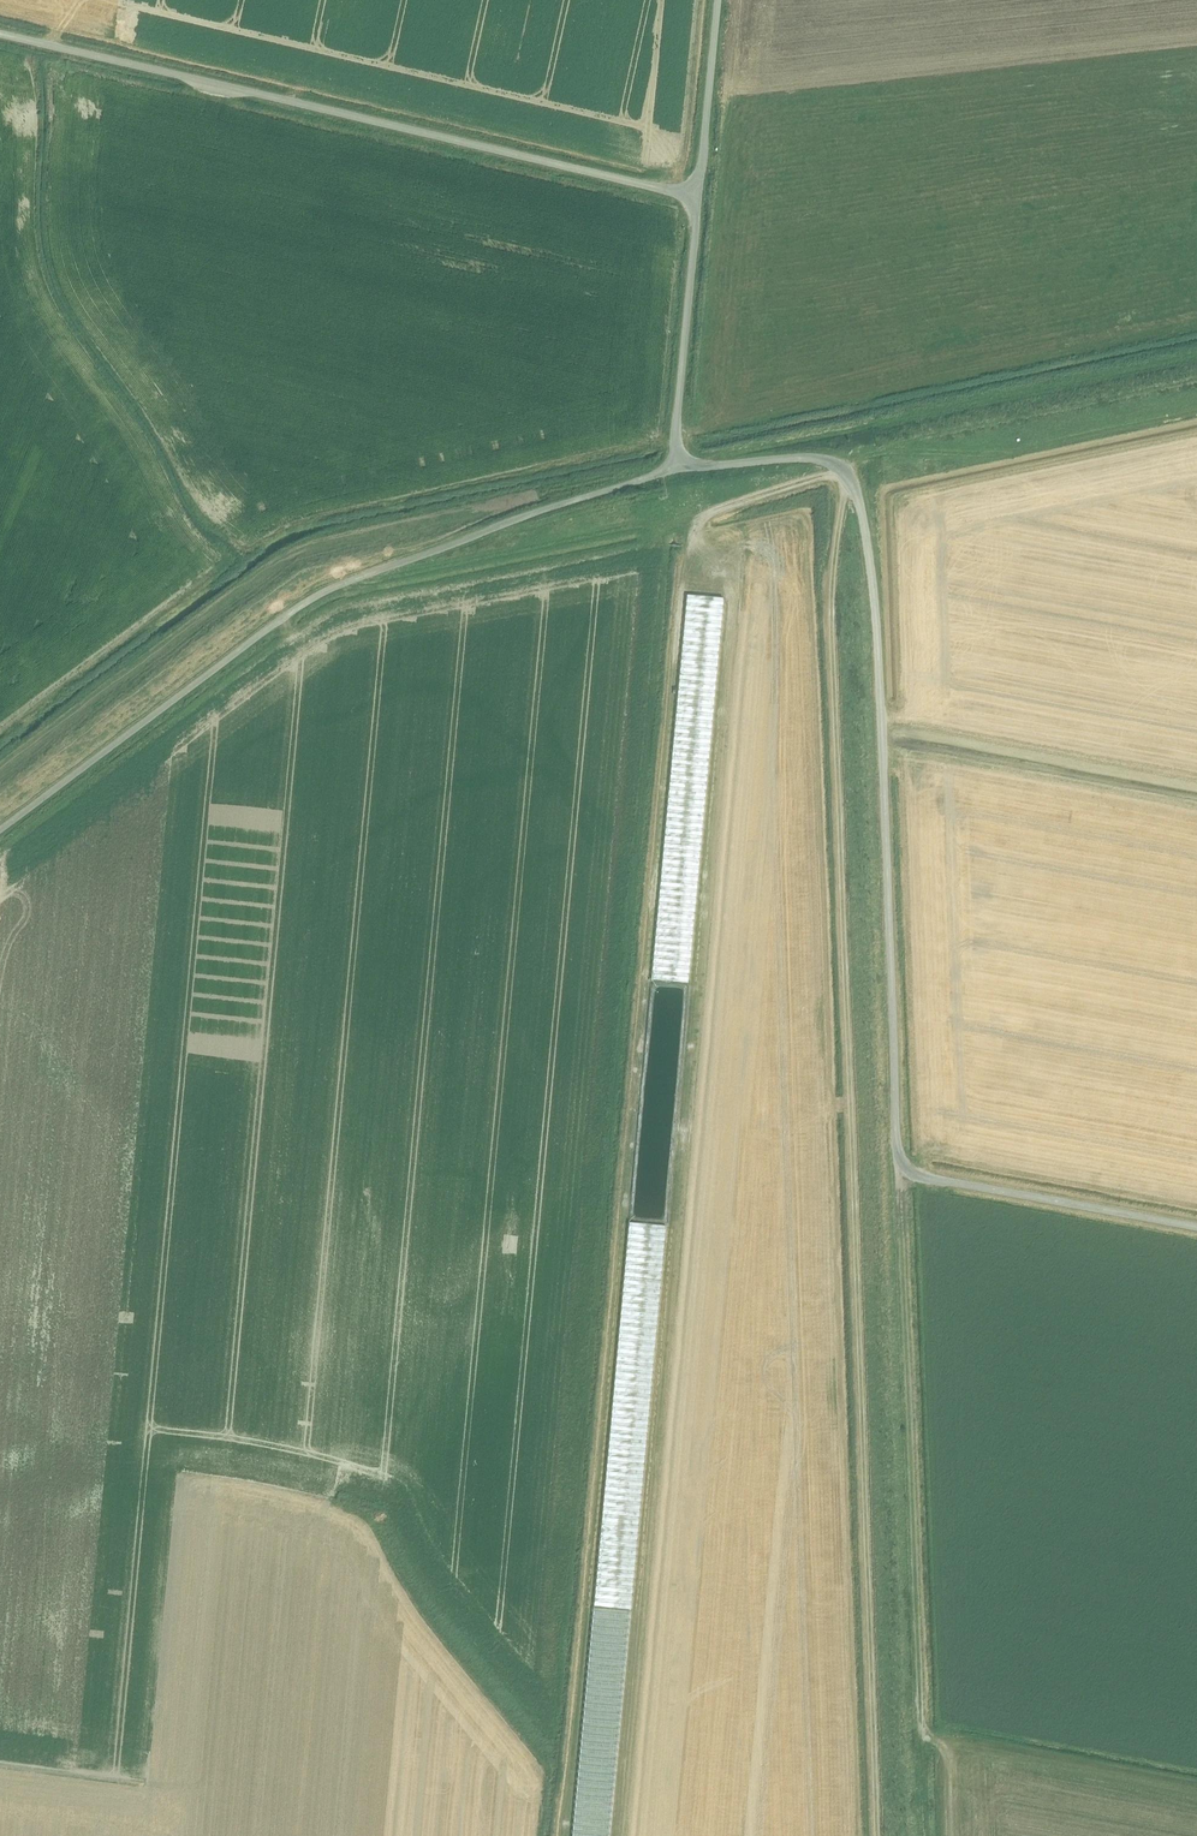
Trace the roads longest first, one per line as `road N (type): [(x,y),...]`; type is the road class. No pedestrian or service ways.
road 1 (track): [(563,1835),(682,563),(705,516),(878,451),(985,456),(1196,411)]
road 2 (track): [(841,484),(827,607),(873,1835)]
road 3 (unclassified): [(1196,1236),(903,1173),(867,544),(841,484),(843,468),(788,461),(676,470)]
road 4 (unclassified): [(0,830),(317,596),(676,470)]
road 5 (unclassified): [(700,193),(660,191),(0,36)]
road 6 (track): [(936,1743),(922,1733),(903,1173)]
road 7 (unclassified): [(676,470),(700,193)]
road 8 (unclassified): [(700,193),(720,0)]

